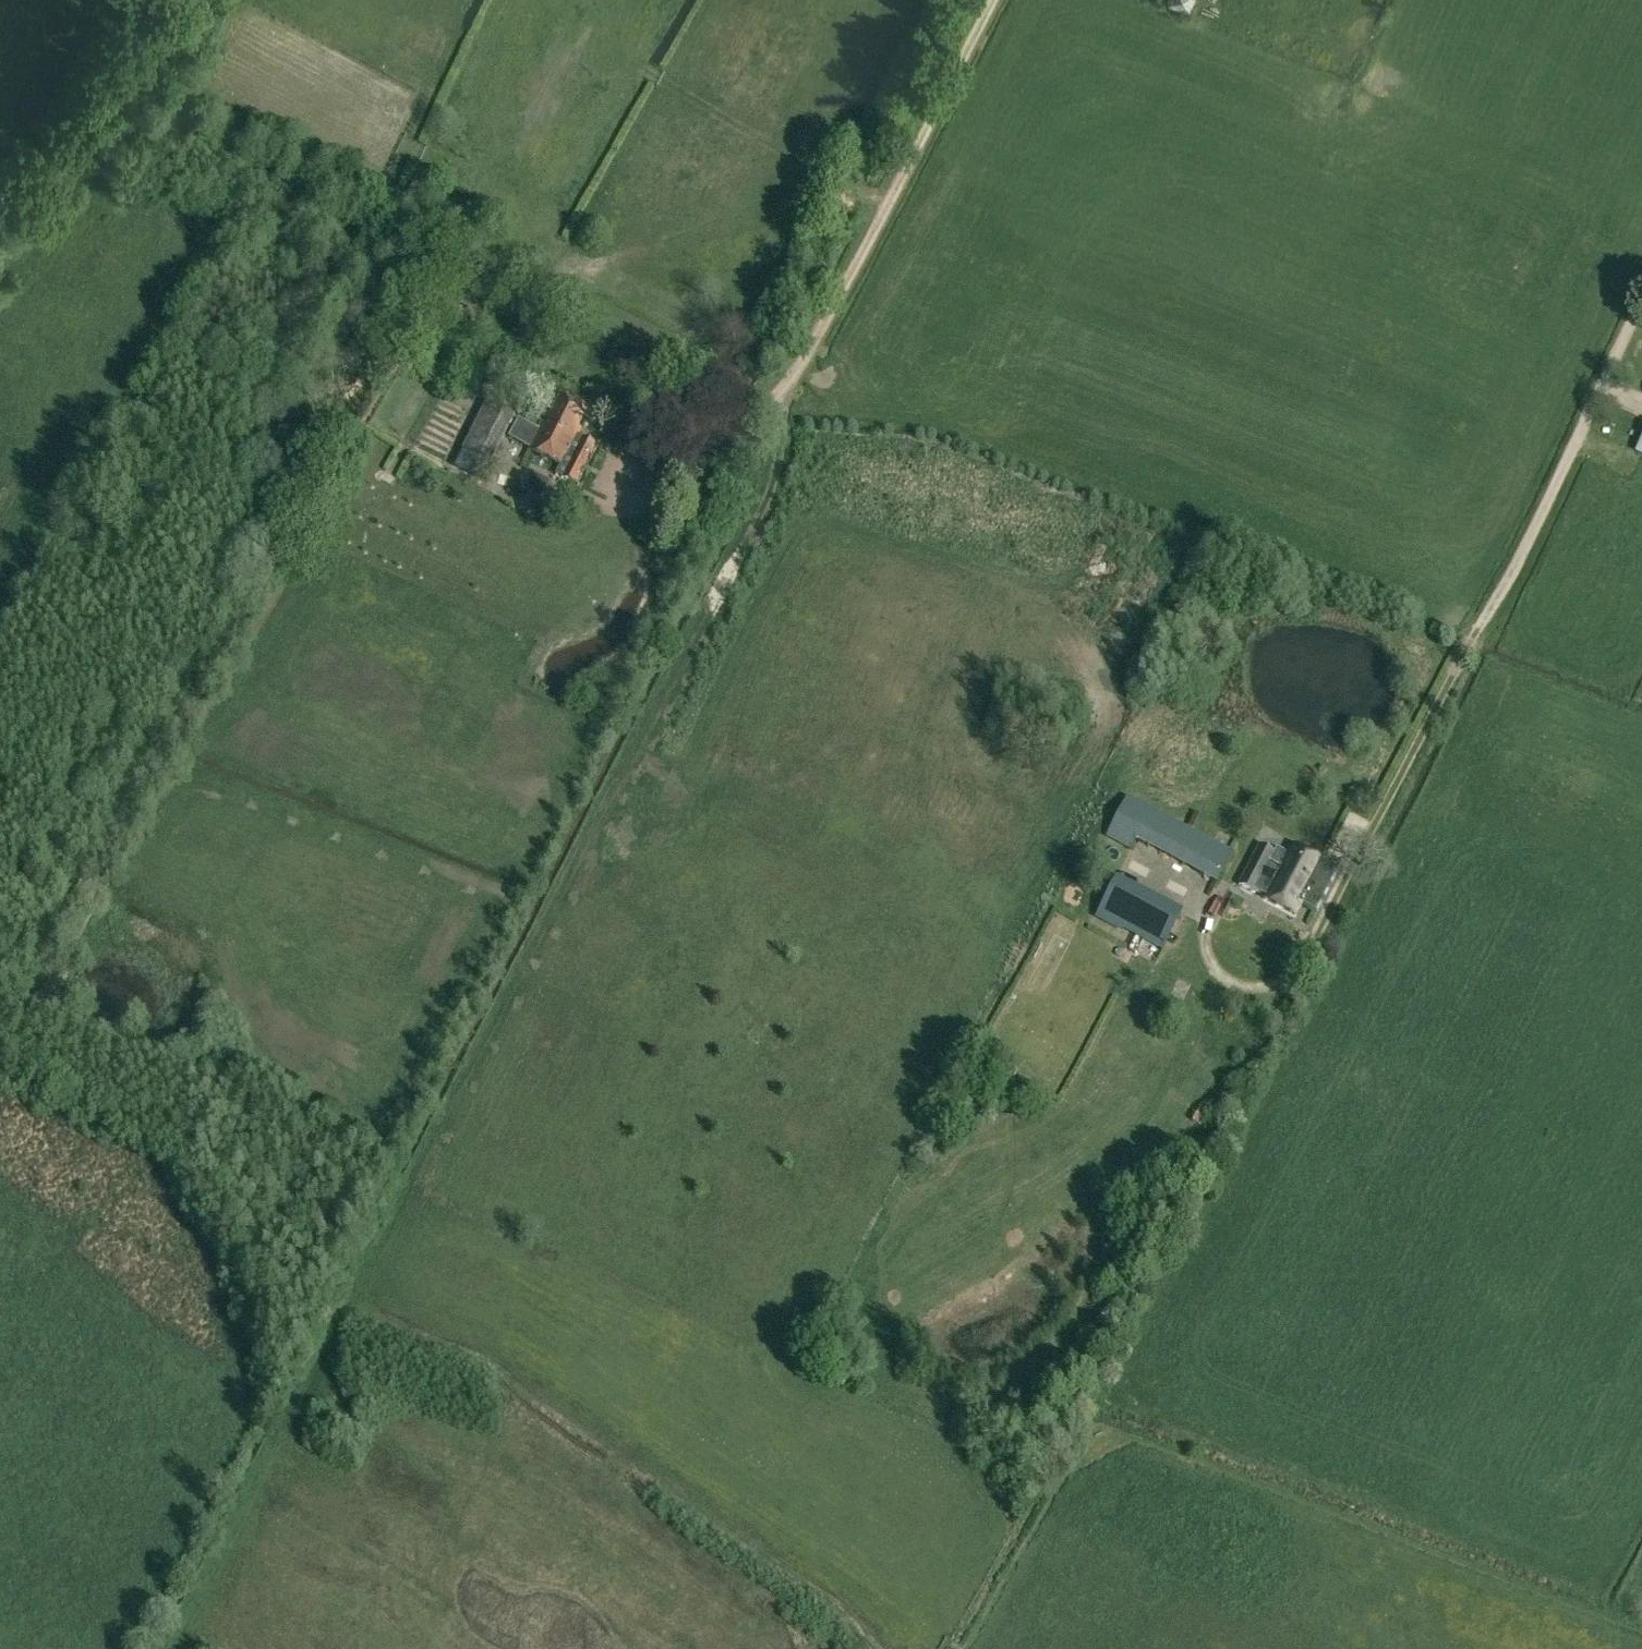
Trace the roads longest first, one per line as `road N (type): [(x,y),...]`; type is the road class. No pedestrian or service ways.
road 1 (track): [(991,0),(826,323),(801,363),(744,418)]
road 2 (track): [(1641,304),(1463,652)]

